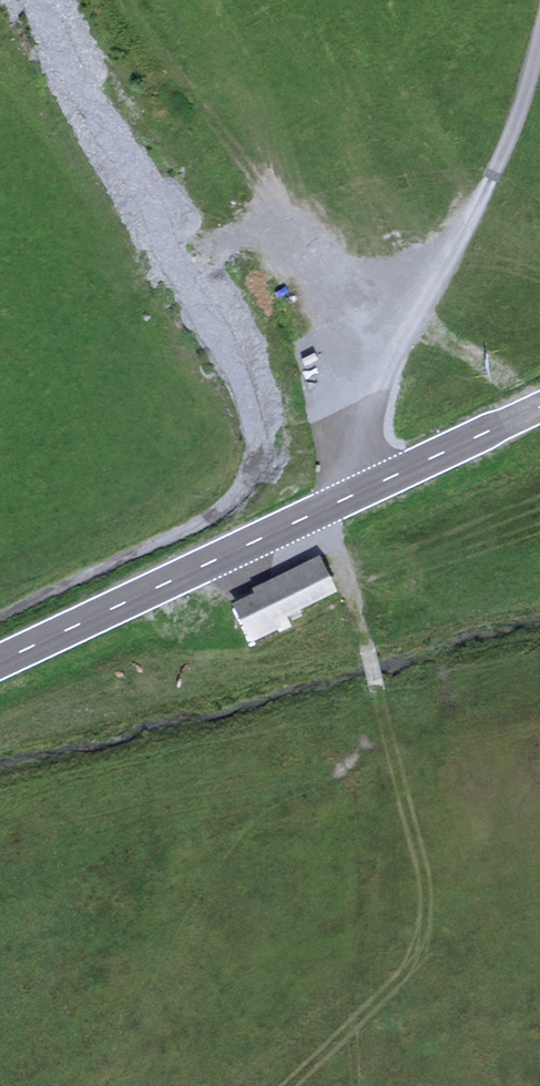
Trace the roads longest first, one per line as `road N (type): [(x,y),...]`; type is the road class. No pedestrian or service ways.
road 1 (primary): [(539,408),(0,662)]
road 2 (track): [(388,380),(270,198),(160,58),(126,0)]
road 3 (track): [(318,512),(362,617),(379,695)]

